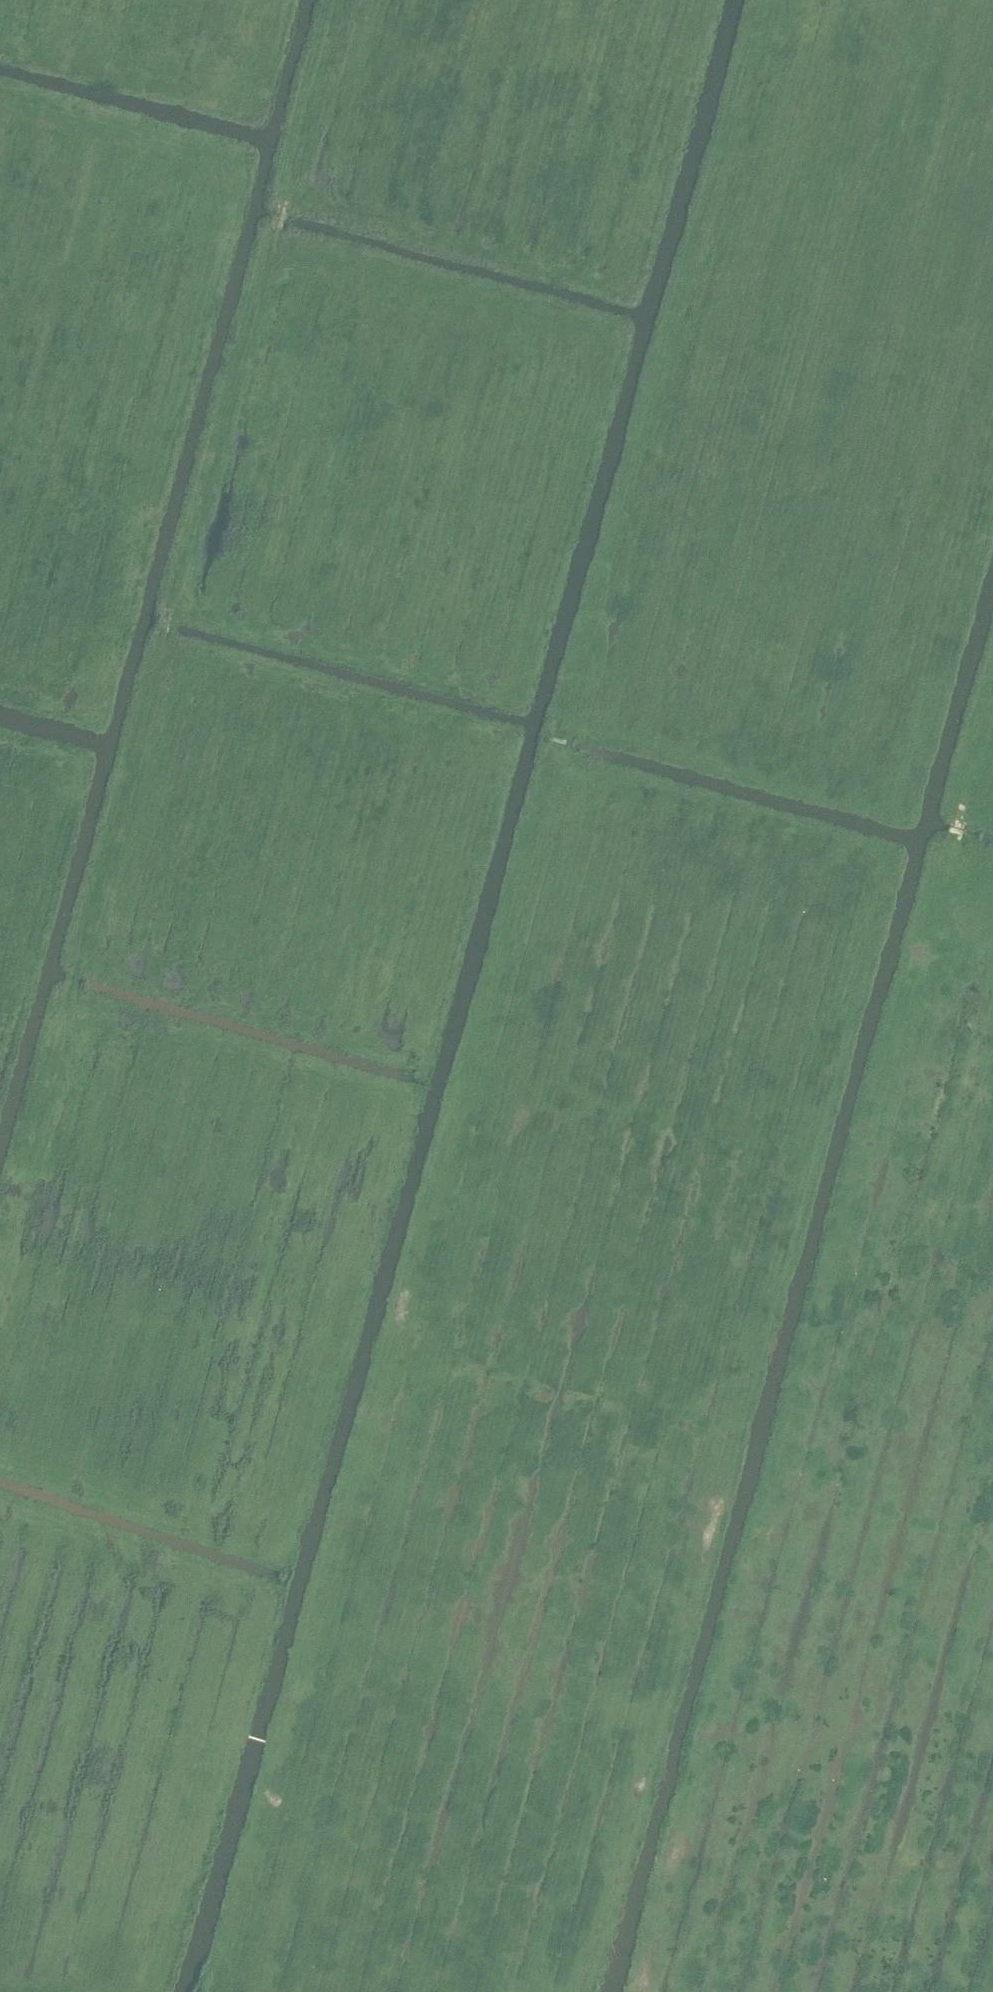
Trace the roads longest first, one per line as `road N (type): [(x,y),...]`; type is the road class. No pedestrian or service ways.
road 1 (track): [(333,0),(54,1060)]

